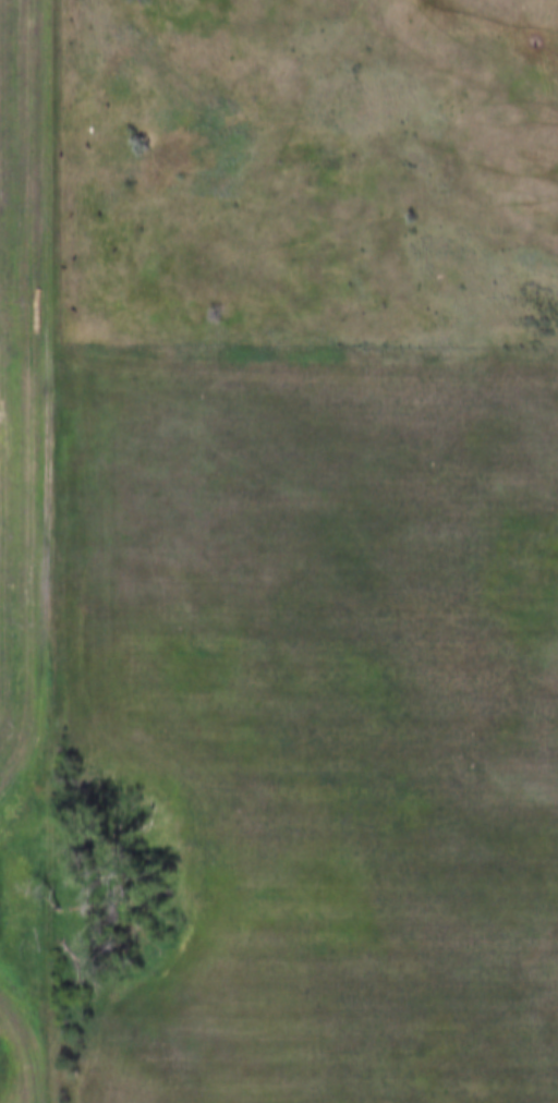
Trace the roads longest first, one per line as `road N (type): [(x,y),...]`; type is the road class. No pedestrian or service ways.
road 1 (track): [(0,834),(48,768),(53,743),(51,0)]
road 2 (track): [(52,1102),(44,1022),(0,971)]

